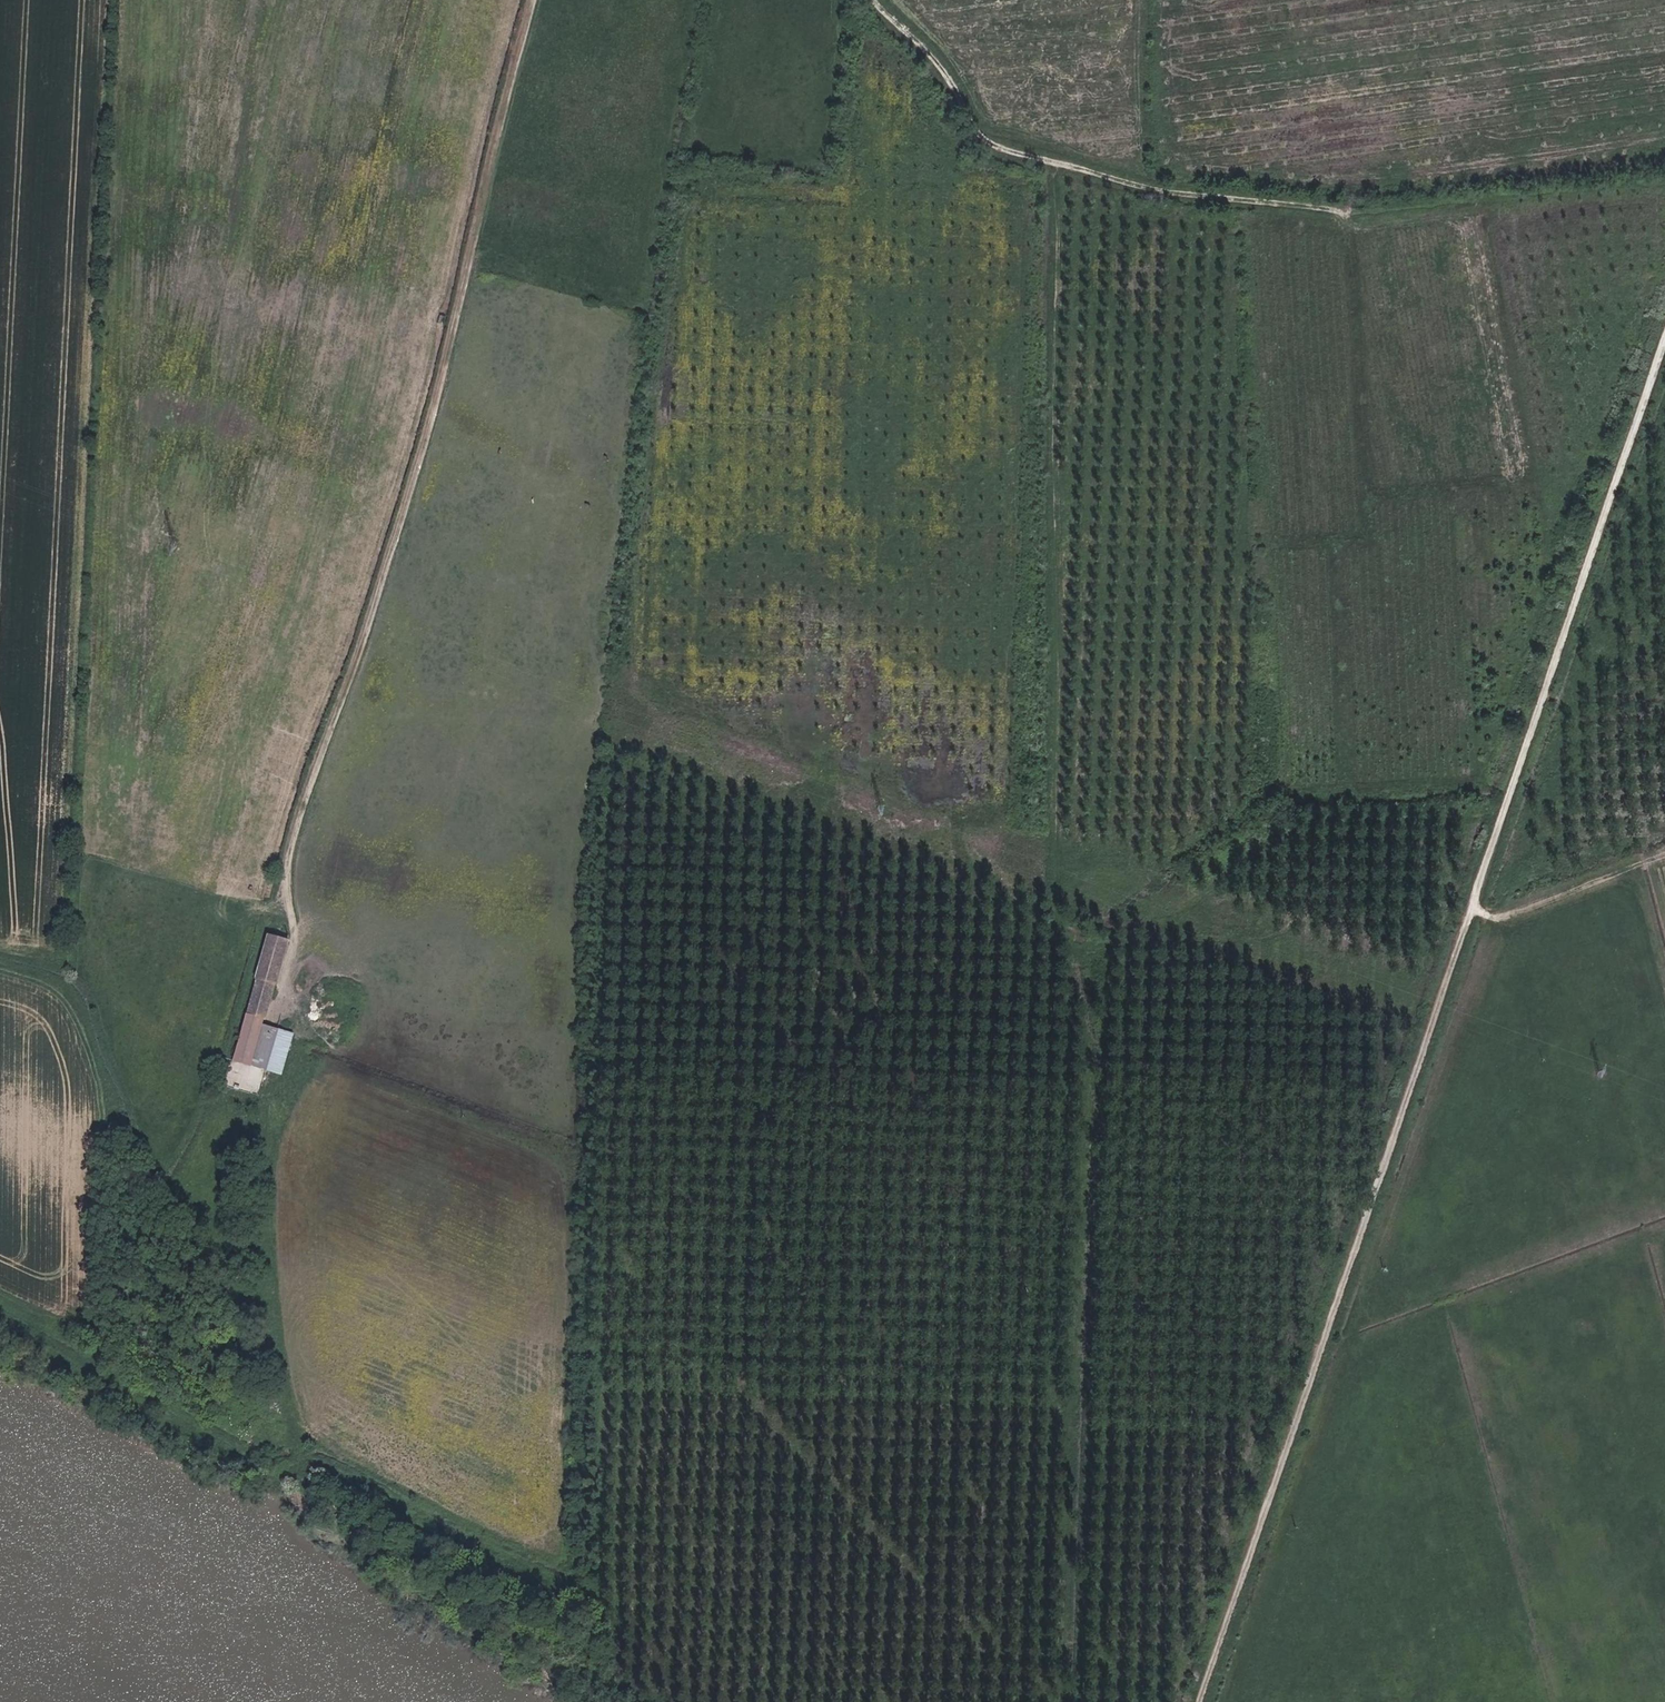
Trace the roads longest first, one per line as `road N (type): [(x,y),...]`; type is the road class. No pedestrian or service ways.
road 1 (track): [(1202,1701),(1664,348)]
road 2 (track): [(294,997),(294,834),(409,511),(534,0)]
road 3 (track): [(1664,177),(1352,215),(1168,194),(986,141),(936,56),(888,0)]

